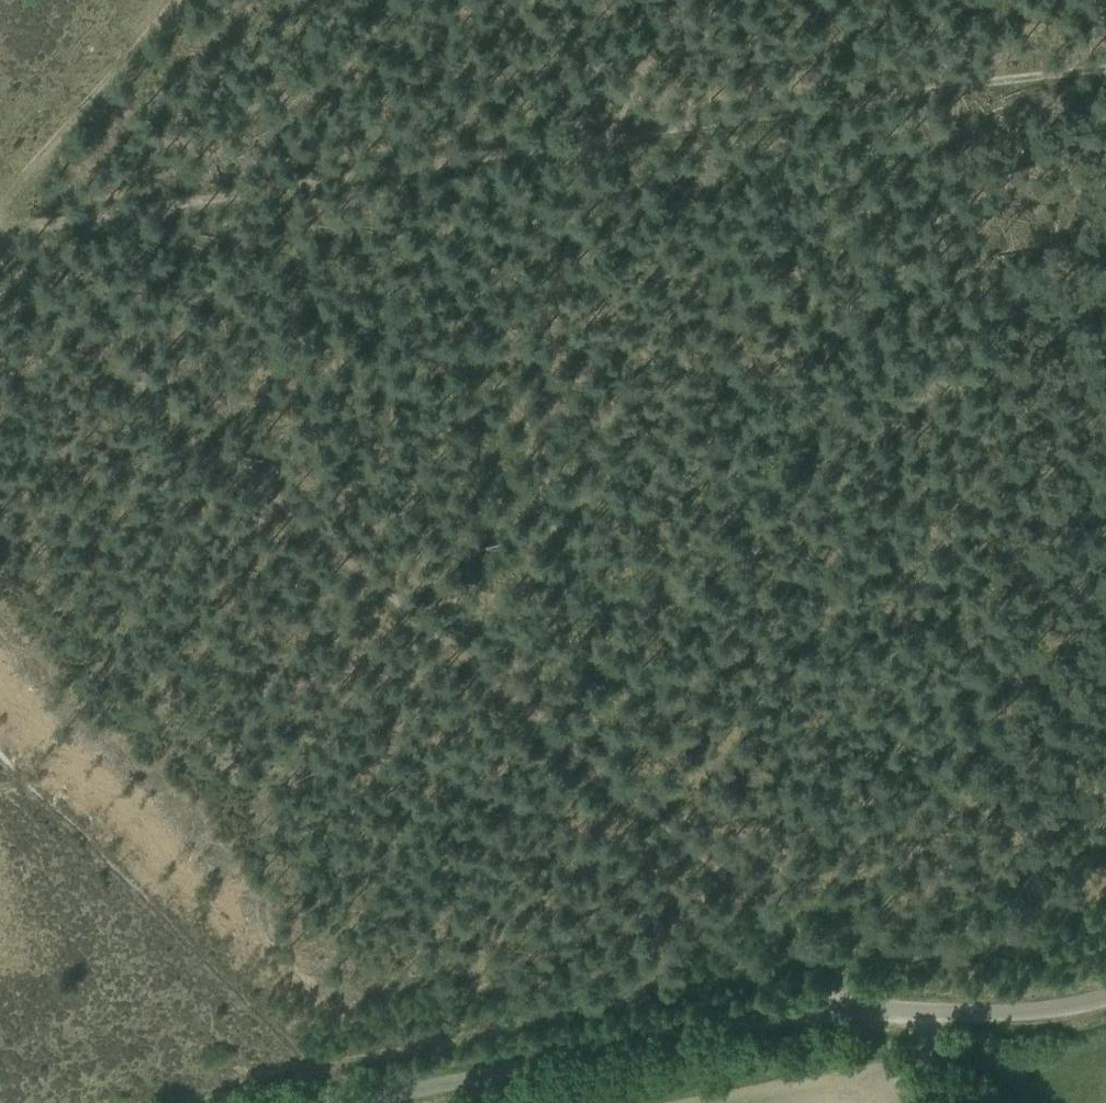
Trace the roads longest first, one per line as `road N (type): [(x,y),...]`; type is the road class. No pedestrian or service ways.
road 1 (track): [(0,258),(398,608),(606,769),(827,960),(869,1007)]
road 2 (track): [(1105,71),(960,83),(0,228)]
road 3 (unclassified): [(352,1102),(810,1013),(1056,1011),(1105,997)]
road 4 (track): [(699,0),(593,141),(580,189),(512,698)]
road 5 (track): [(351,1102),(0,740)]
road 6 (track): [(0,195),(181,0)]

